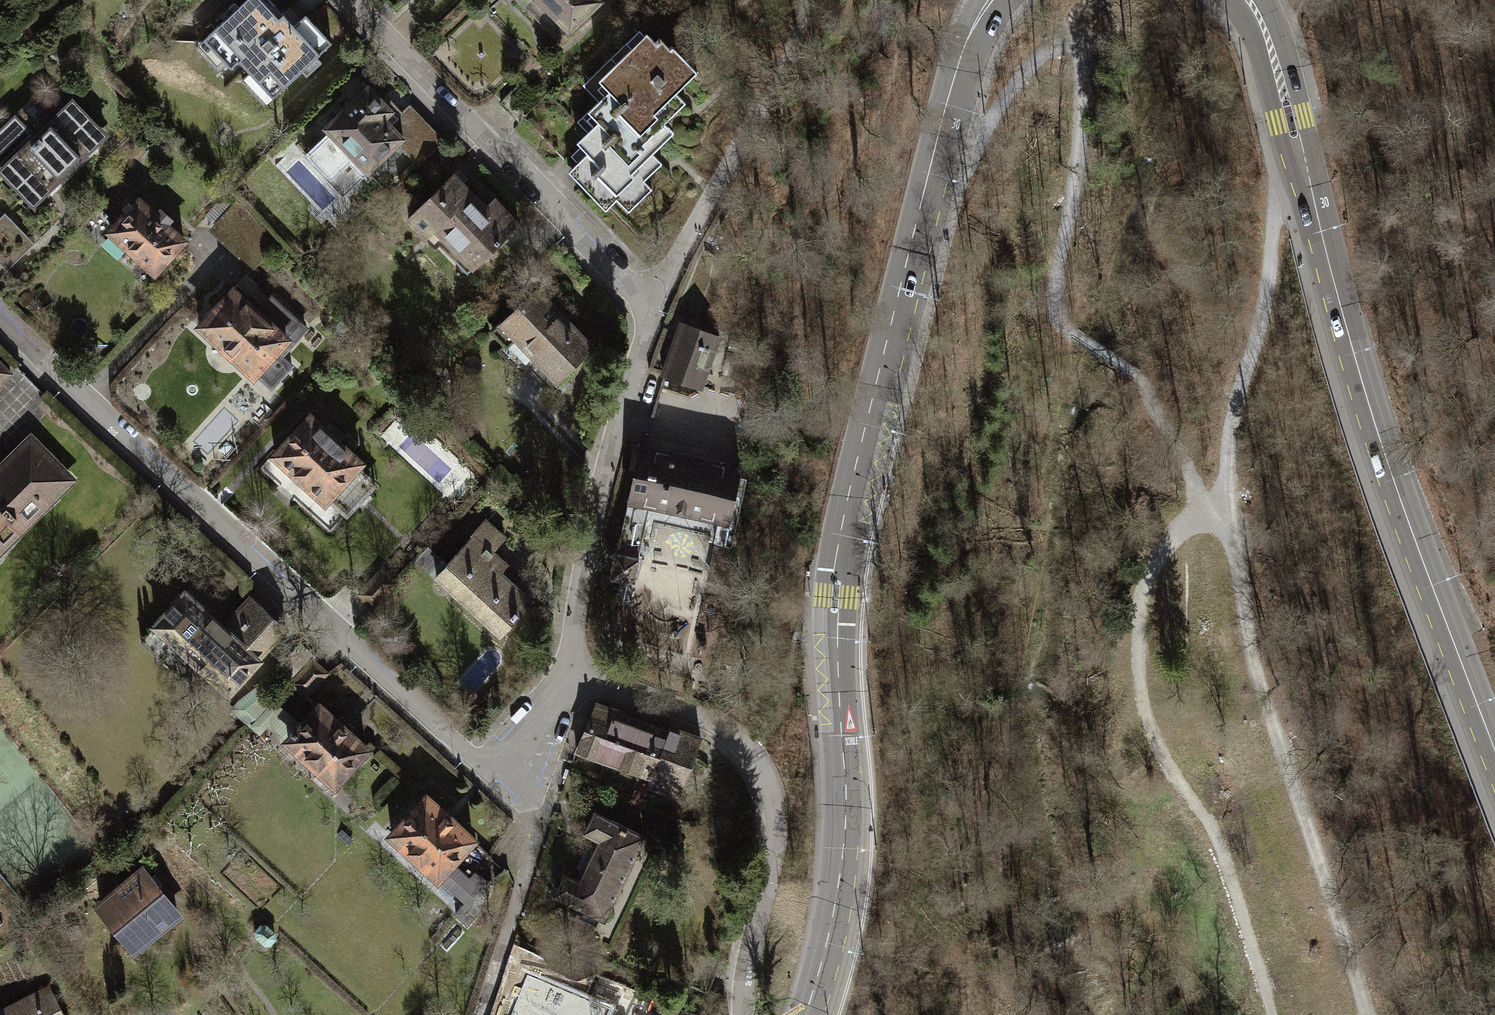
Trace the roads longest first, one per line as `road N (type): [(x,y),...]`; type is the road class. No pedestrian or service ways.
road 1 (secondary): [(807,1014),(834,909),(845,820),(833,640),(839,549),(947,122),(973,33),(991,0)]
road 2 (residential): [(0,317),(468,752),(517,768),(565,671)]
road 3 (secondary): [(1249,0),(1392,480),(1494,748)]
road 4 (track): [(1372,1014),(1222,517)]
road 5 (residential): [(739,1014),(772,848),(763,775),(720,729),(565,671)]
road 6 (residential): [(356,0),(653,309)]
road 7 (residential): [(565,671),(595,493),(653,309)]
road 8 (track): [(1222,517),(1233,432),(1269,283),(1279,185)]

